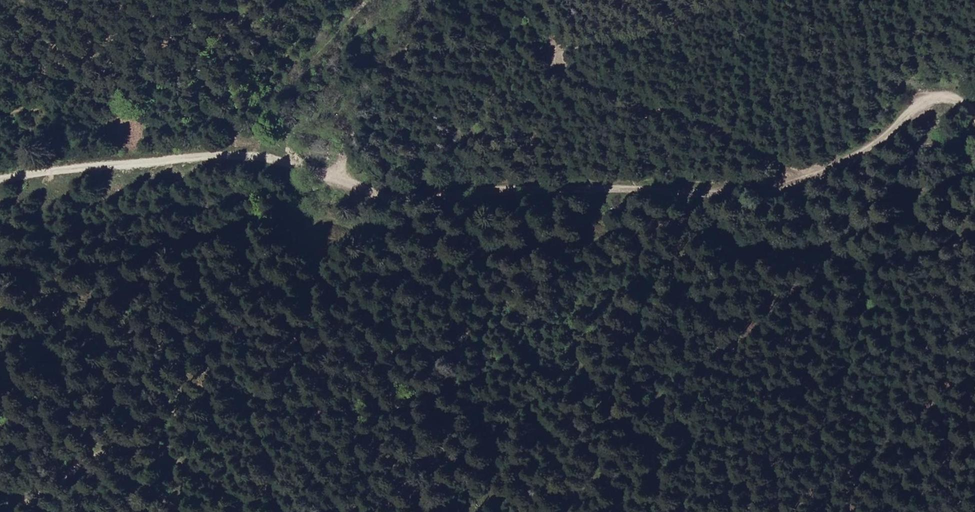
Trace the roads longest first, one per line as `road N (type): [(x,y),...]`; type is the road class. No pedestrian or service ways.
road 1 (track): [(0,181),(250,155),(383,195),(749,191),(840,166),(923,102),(956,100),(974,118)]
road 2 (track): [(802,181),(736,124),(561,77),(552,65),(563,51),(638,42),(722,0)]
road 3 (track): [(402,0),(401,41),(335,182)]

